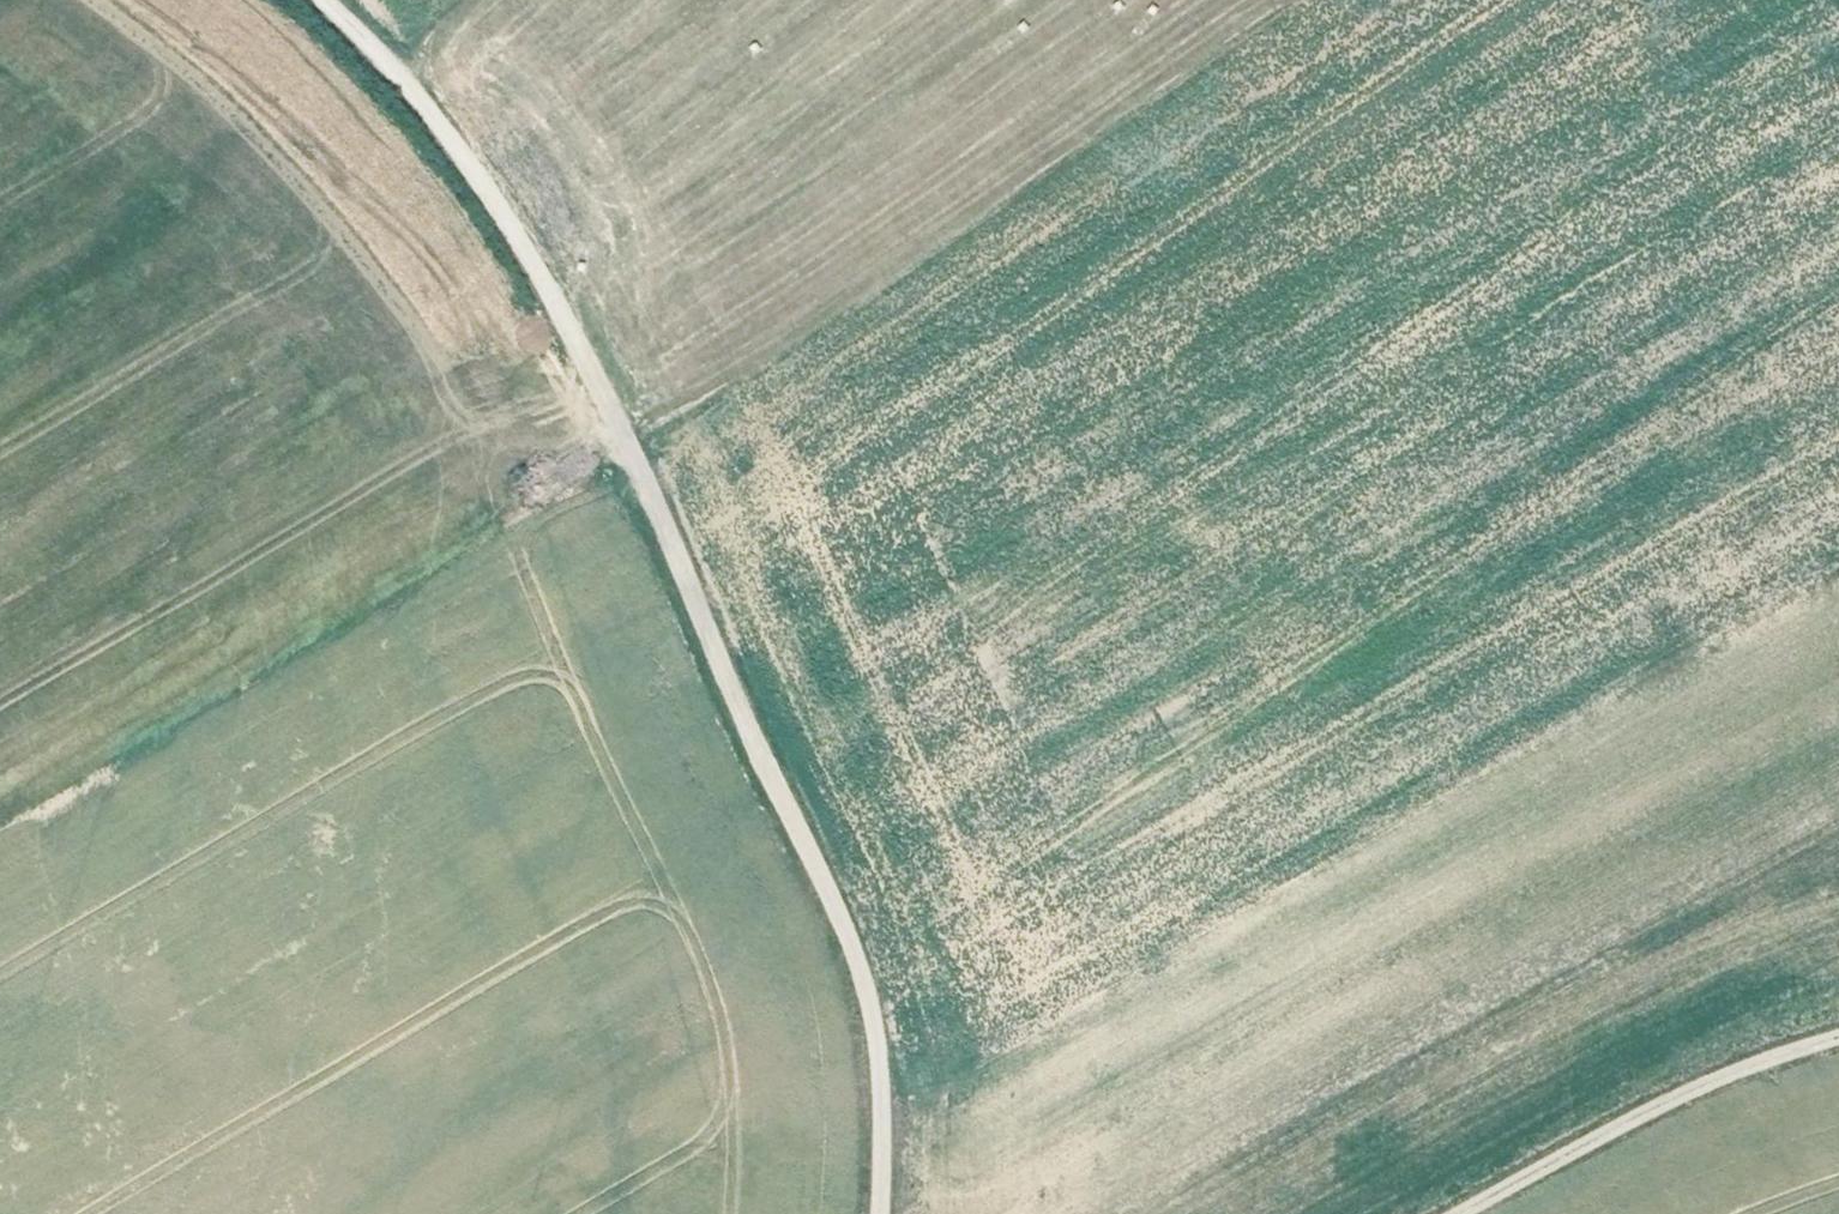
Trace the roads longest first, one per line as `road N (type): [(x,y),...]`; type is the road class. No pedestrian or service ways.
road 1 (track): [(879,1213),(882,1117),(861,985),(619,434),(544,280),(457,151),(317,0)]
road 2 (track): [(1838,1043),(1774,1060),(1589,1142),(1461,1213)]

